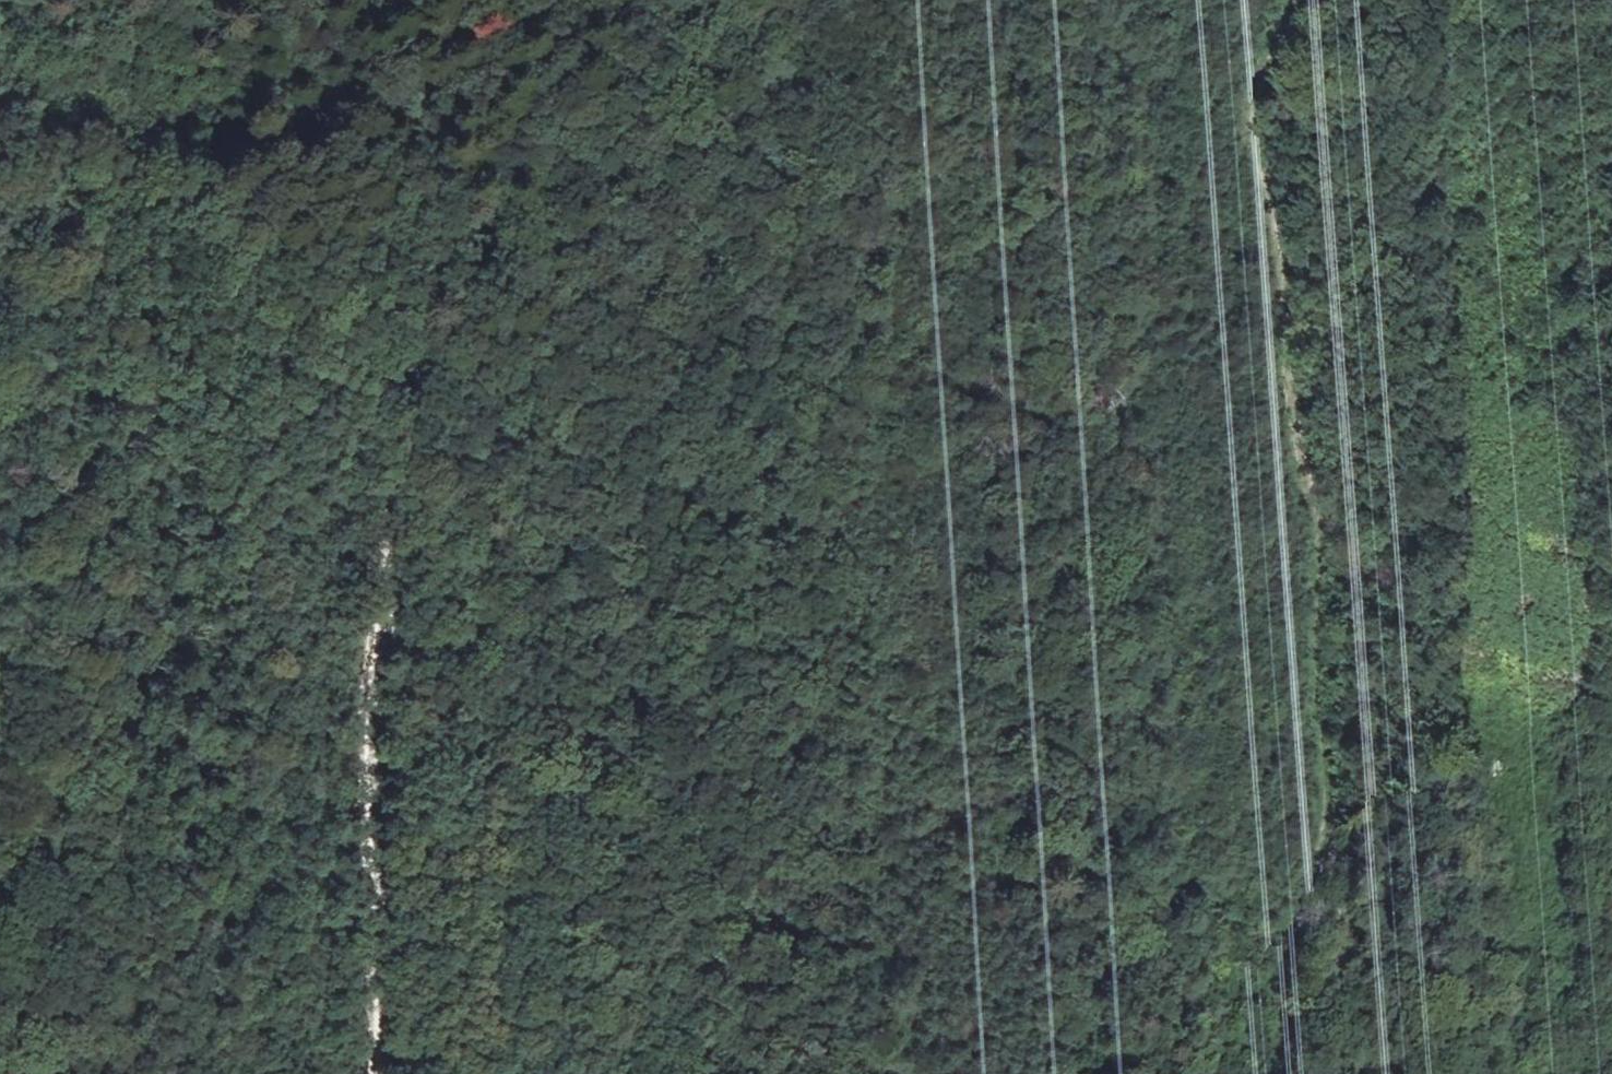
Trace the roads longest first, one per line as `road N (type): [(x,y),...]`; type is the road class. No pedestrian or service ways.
road 1 (track): [(1293,0),(1248,106),(1304,471),(1324,814),(1317,883),(1293,953),(1285,1073)]
road 2 (track): [(412,0),(414,198),(365,754),(377,1073)]

